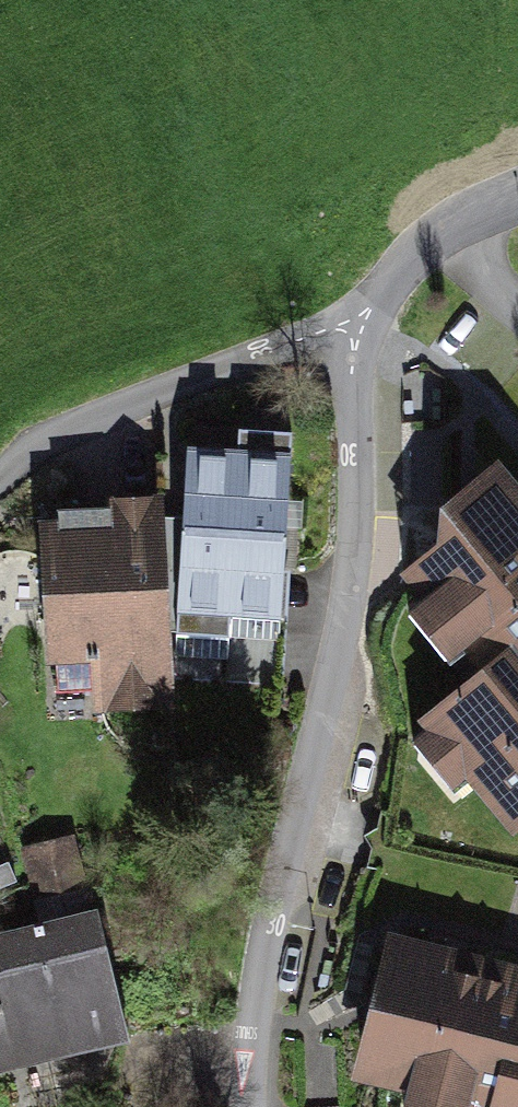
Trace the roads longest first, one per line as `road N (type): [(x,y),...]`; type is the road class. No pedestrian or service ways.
road 1 (residential): [(353,326),(358,455),(340,659),(273,899),(247,1106)]
road 2 (residential): [(353,326),(44,436),(0,486)]
road 3 (residential): [(517,188),(446,217),(353,326)]

